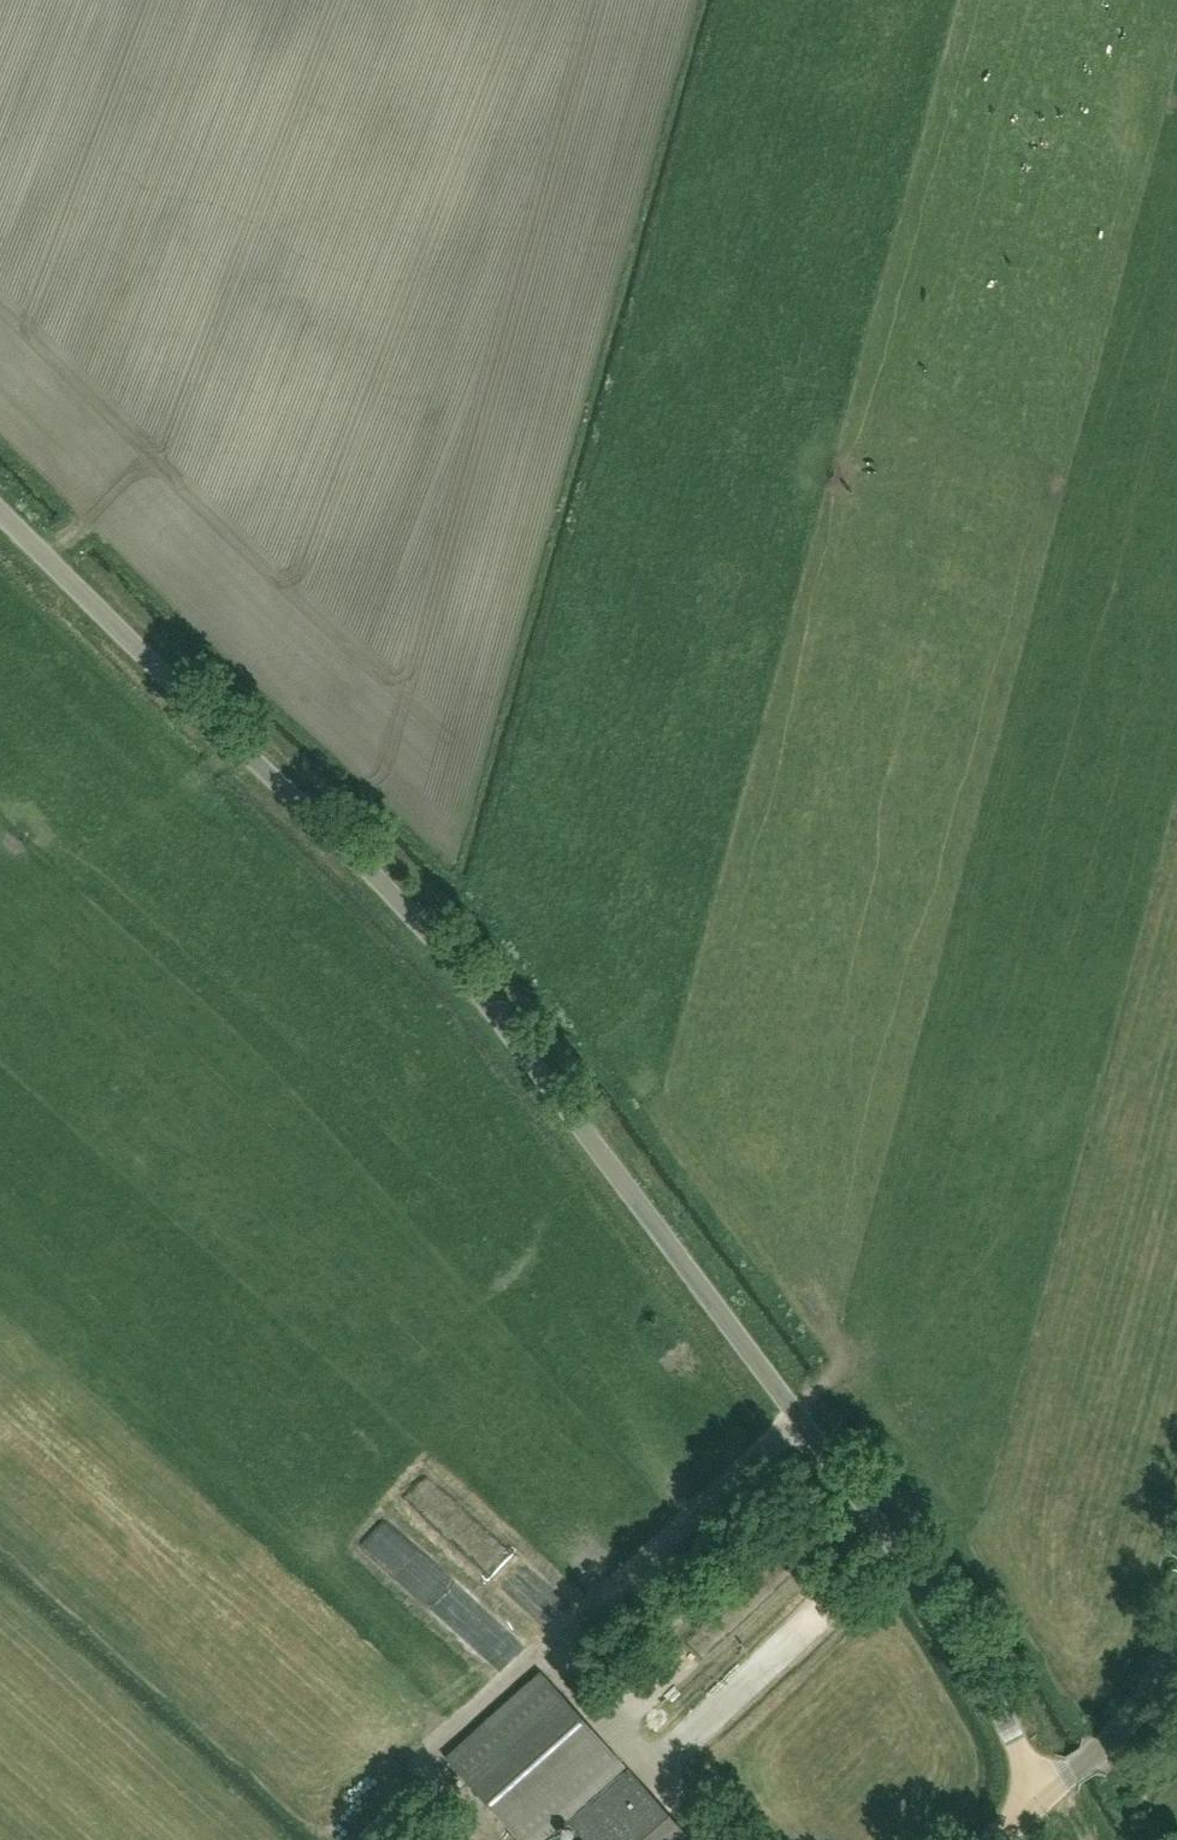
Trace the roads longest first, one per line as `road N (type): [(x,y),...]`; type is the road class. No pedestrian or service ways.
road 1 (unclassified): [(1048,1798),(936,1613),(444,951),(0,514)]
road 2 (unclassified): [(1048,1798),(1122,1724),(1176,1624)]

